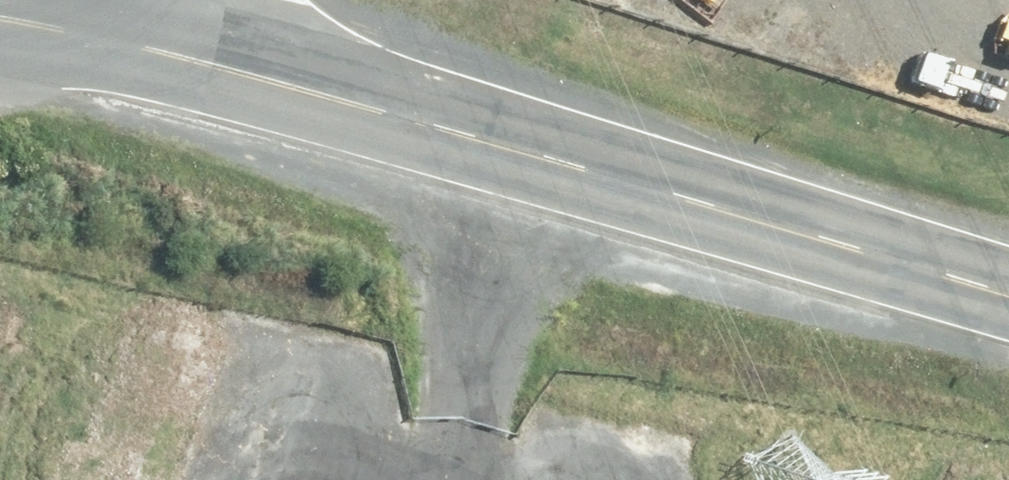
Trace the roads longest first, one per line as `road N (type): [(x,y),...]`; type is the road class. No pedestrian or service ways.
road 1 (tertiary): [(198,56),(1008,296)]
road 2 (track): [(699,0),(749,26),(1008,97)]
road 3 (tertiary): [(0,21),(198,56)]

